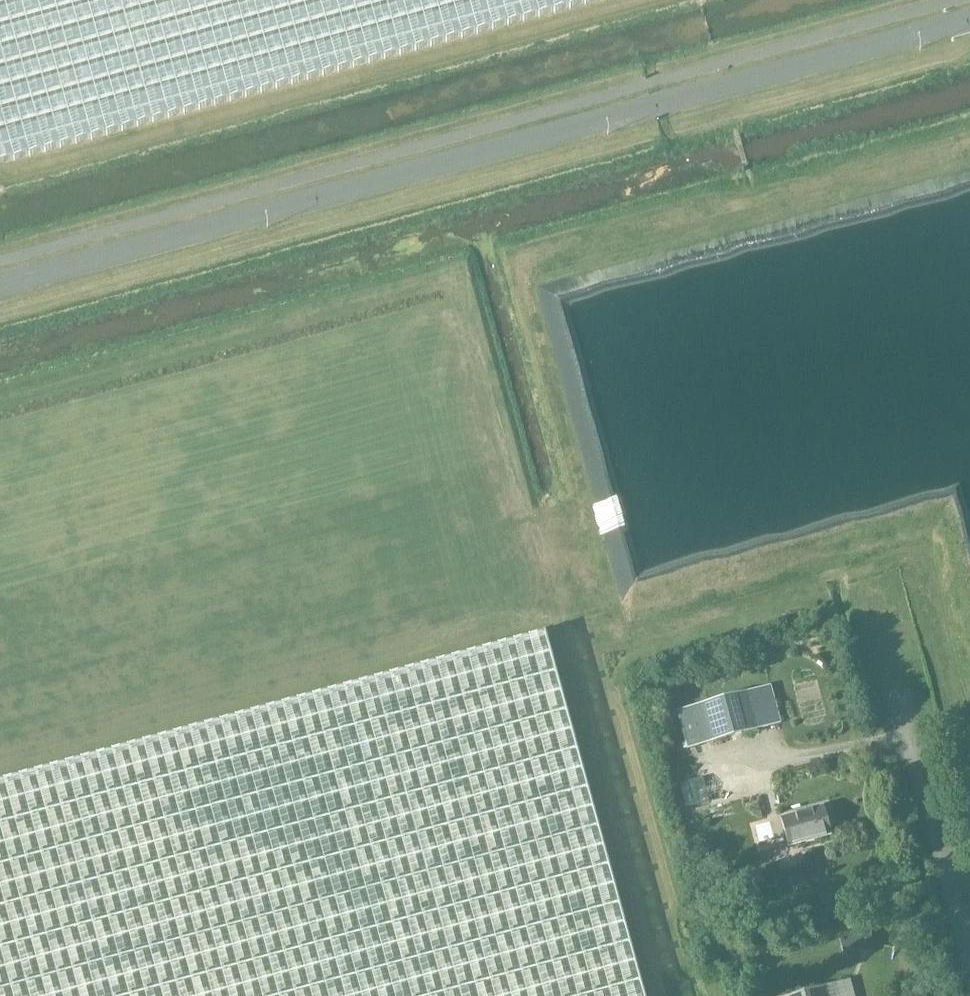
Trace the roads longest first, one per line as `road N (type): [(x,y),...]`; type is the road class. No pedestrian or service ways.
road 1 (unclassified): [(652,106),(0,283)]
road 2 (unclassified): [(969,958),(898,692)]

